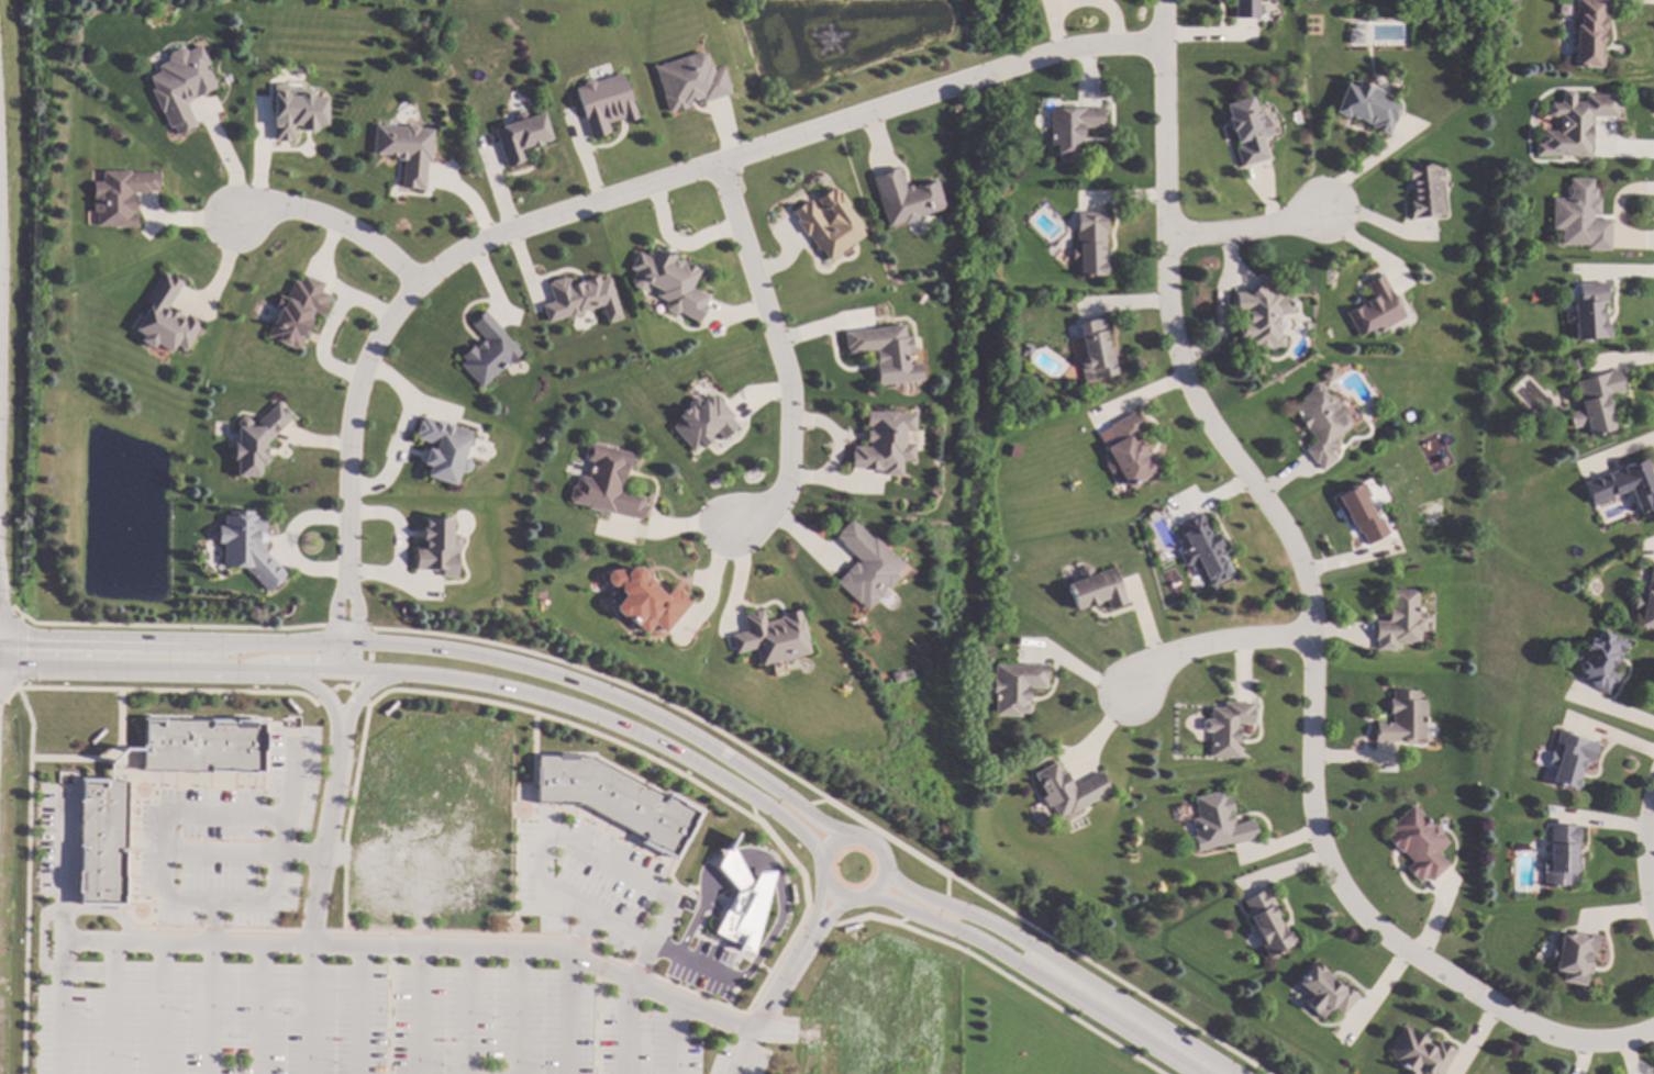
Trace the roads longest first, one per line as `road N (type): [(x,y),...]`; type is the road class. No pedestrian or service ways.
road 1 (residential): [(1653,1028),(1610,1043),(1551,1039),(1378,931),(1320,848),(1311,588),(1288,533),(1220,445),(1185,376),(1170,307),(1161,0)]
road 2 (residential): [(346,580),(348,450),(359,385),(388,325),(445,264),(513,232),(1070,47),(1162,45)]
road 3 (tertiary): [(799,806),(612,695),(490,657),(369,644)]
road 4 (tertiary): [(362,670),(479,682),(565,704),(658,742),(772,809)]
road 5 (residential): [(718,166),(789,399),(787,484),(773,505),(731,529)]
road 6 (tertiary): [(1215,1073),(1083,981),(979,920),(904,892),(881,870)]
road 7 (tertiary): [(864,897),(980,944),(1214,1073)]
road 8 (tertiary): [(369,644),(217,644),(116,658)]
road 9 (tertiary): [(116,658),(179,671),(362,670)]
road 10 (residential): [(418,287),(375,246),(324,221),(273,209),(234,222)]
road 11 (tertiary): [(830,895),(848,900),(873,891),(881,870),(869,843),(841,838),(822,850),(817,870),(830,895)]
road 12 (residential): [(1313,638),(1177,653),(1129,682)]
road 13 (residential): [(255,670),(342,656),(353,644),(357,609),(346,580)]
road 14 (residential): [(1167,236),(1323,211)]

